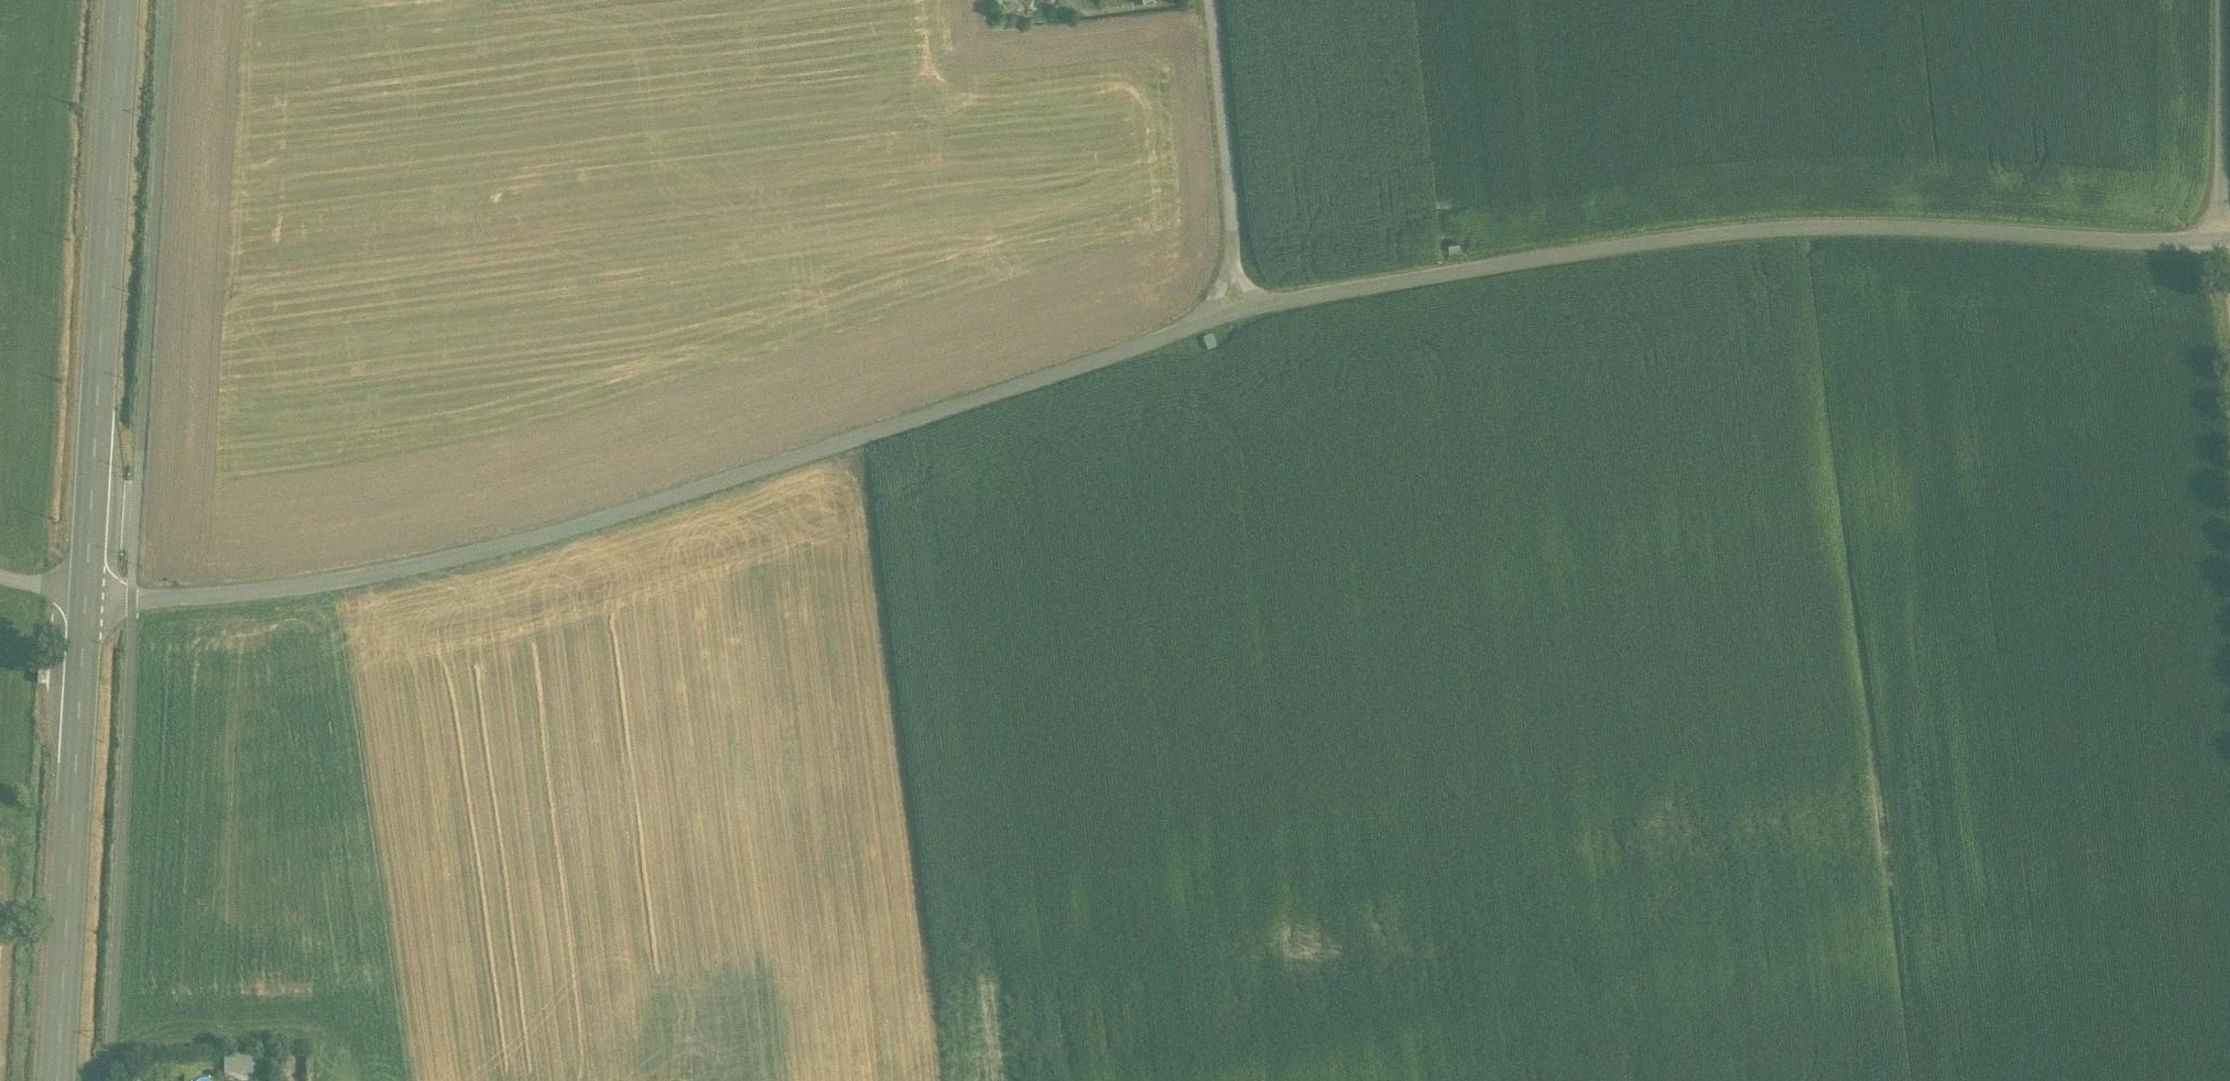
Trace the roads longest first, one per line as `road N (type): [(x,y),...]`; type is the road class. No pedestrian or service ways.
road 1 (unclassified): [(1237,310),(508,545),(267,592),(132,601),(85,595)]
road 2 (unclassified): [(2226,239),(2161,244),(1761,229),(1237,310)]
road 3 (primary): [(85,595),(122,0)]
road 4 (primary): [(57,1080),(85,595)]
road 5 (unclassified): [(1237,310),(1211,0)]

